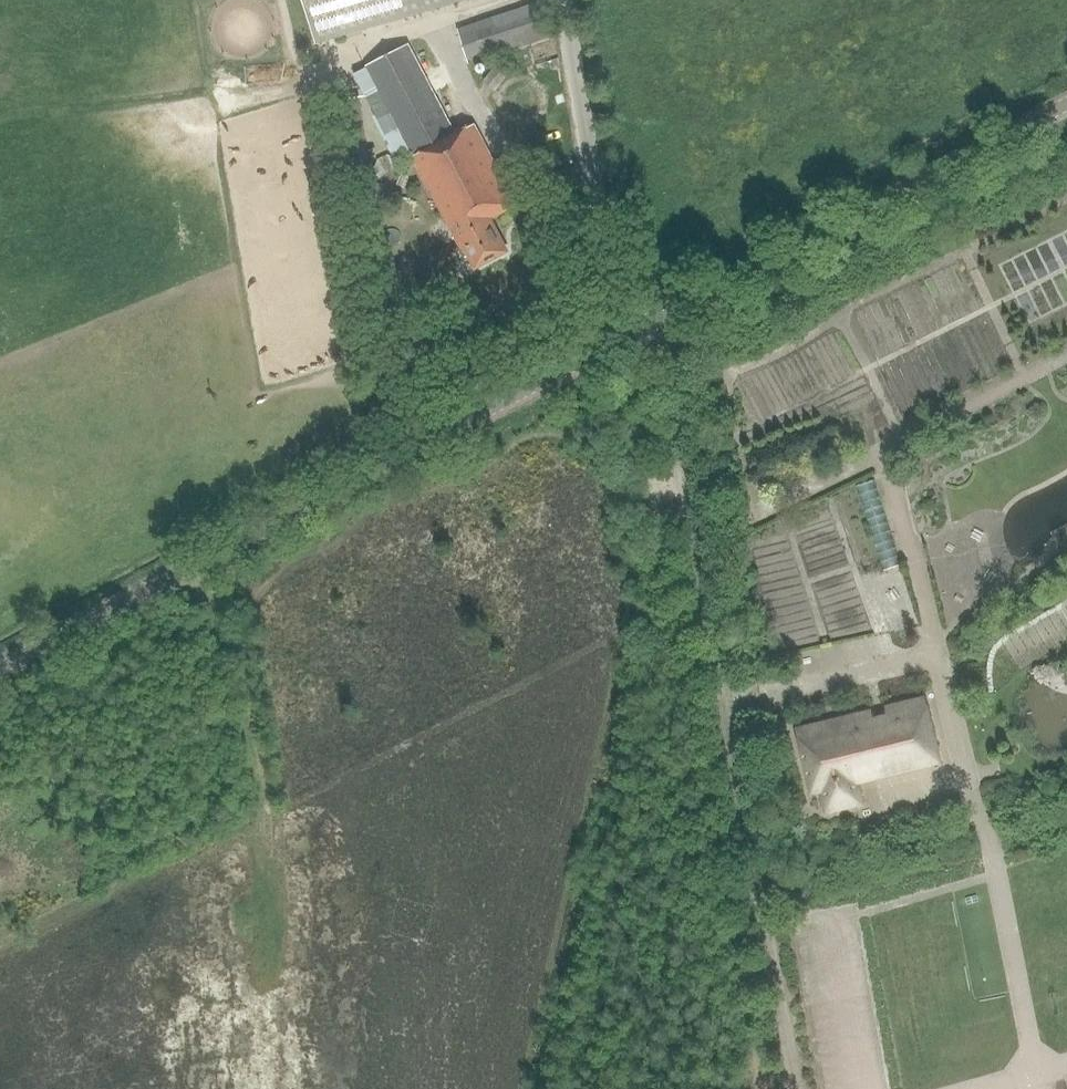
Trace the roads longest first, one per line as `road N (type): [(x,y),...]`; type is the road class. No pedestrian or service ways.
road 1 (tertiary): [(0,662),(1066,105)]
road 2 (track): [(646,330),(722,704),(753,919)]
road 3 (track): [(277,985),(256,741),(190,563)]
road 4 (track): [(753,919),(783,1088)]

